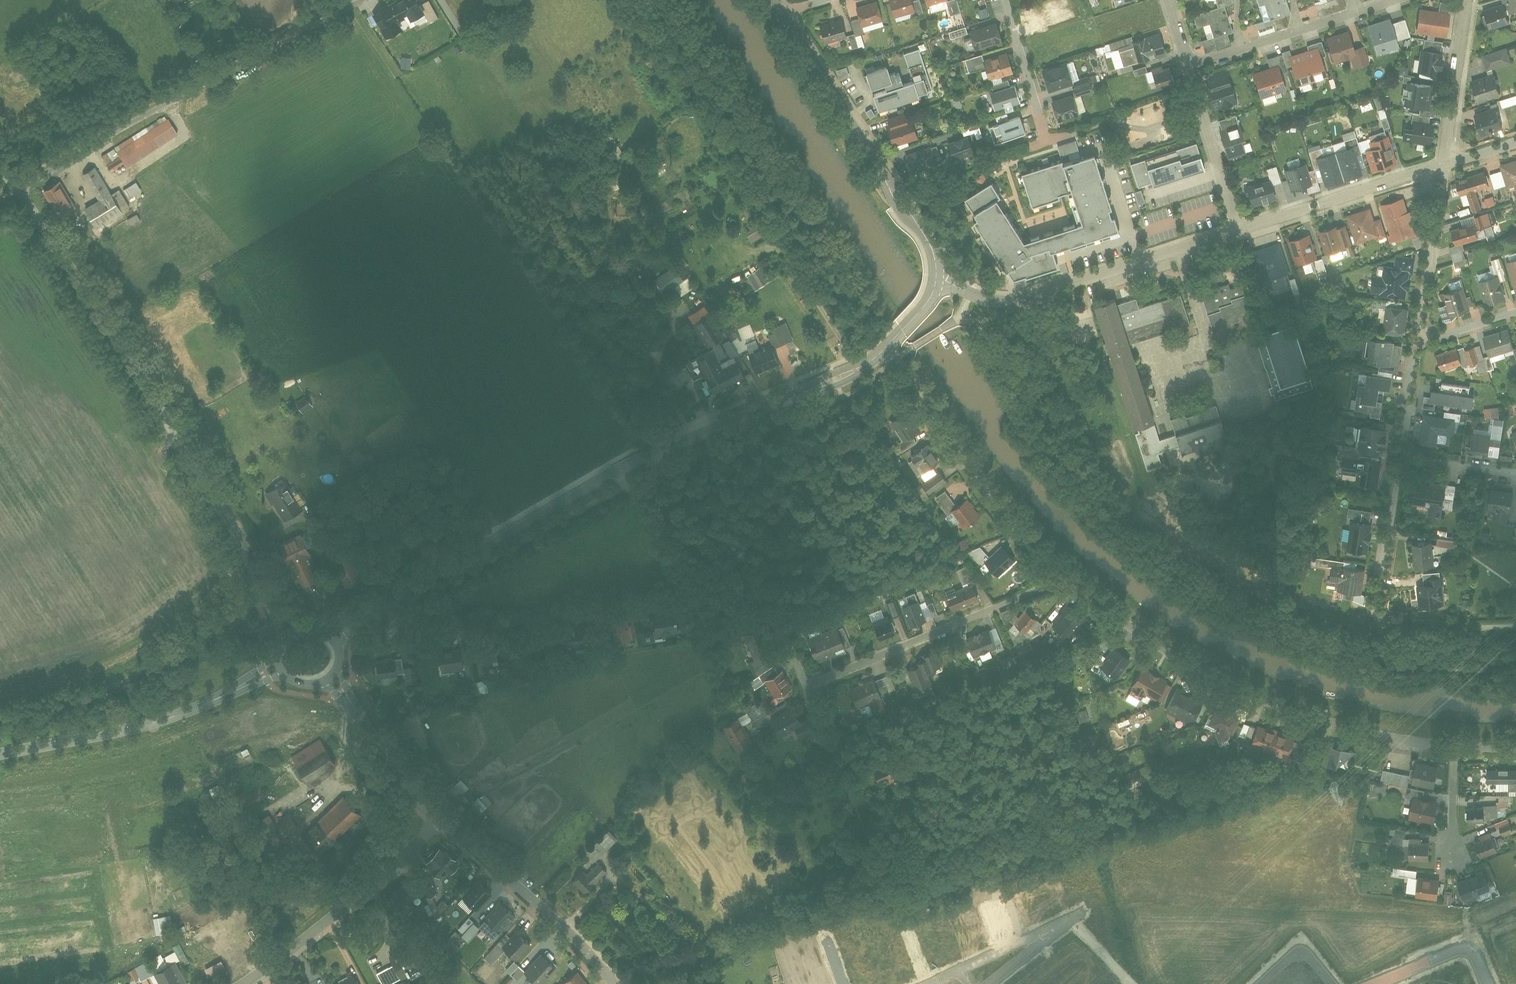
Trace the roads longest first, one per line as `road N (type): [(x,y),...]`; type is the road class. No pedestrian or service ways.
road 1 (residential): [(372,612),(400,644),(744,586),(804,688),(1068,580)]
road 2 (tertiary): [(372,612),(629,471),(887,348)]
road 3 (unclassified): [(14,188),(226,507),(287,631)]
road 4 (residential): [(1068,580),(1211,675),(1289,711),(1371,734),(1456,746)]
road 5 (unclassified): [(14,188),(363,0)]
road 6 (residential): [(937,274),(983,299),(1010,301),(1239,227)]
road 7 (tertiary): [(937,274),(930,244),(783,12)]
road 8 (tertiary): [(0,754),(173,717),(279,663)]
road 9 (track): [(0,710),(141,675),(204,644),(269,597)]
road 10 (residential): [(887,348),(1068,580)]
road 11 (residential): [(250,983),(358,906),(443,822)]
road 12 (residential): [(614,983),(570,932),(443,822)]
road 13 (residential): [(1239,227),(1443,163)]
road 14 (residential): [(1190,64),(1394,0)]
road 15 (residential): [(443,822),(331,678)]
road 16 (residential): [(1443,163),(1417,341)]
road 17 (residential): [(1190,64),(1239,227)]
road 18 (residential): [(1443,163),(1466,0)]
road 19 (residential): [(1400,458),(1378,612)]
road 20 (residential): [(1005,0),(1047,142)]
road 21 (unclassified): [(1378,983),(1473,945),(1488,983)]
road 22 (track): [(1515,628),(1386,621),(1378,612)]

